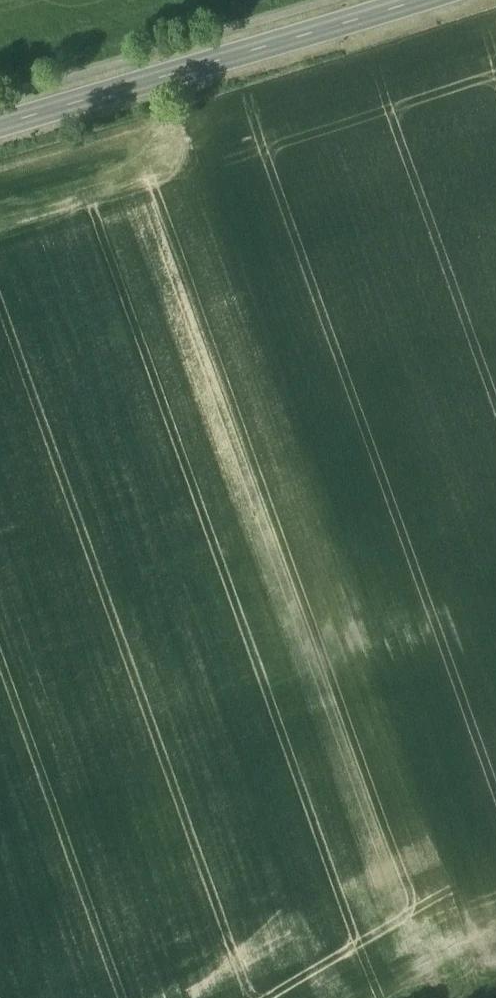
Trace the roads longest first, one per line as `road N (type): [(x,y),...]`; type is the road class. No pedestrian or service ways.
road 1 (secondary): [(416,0),(0,127)]

